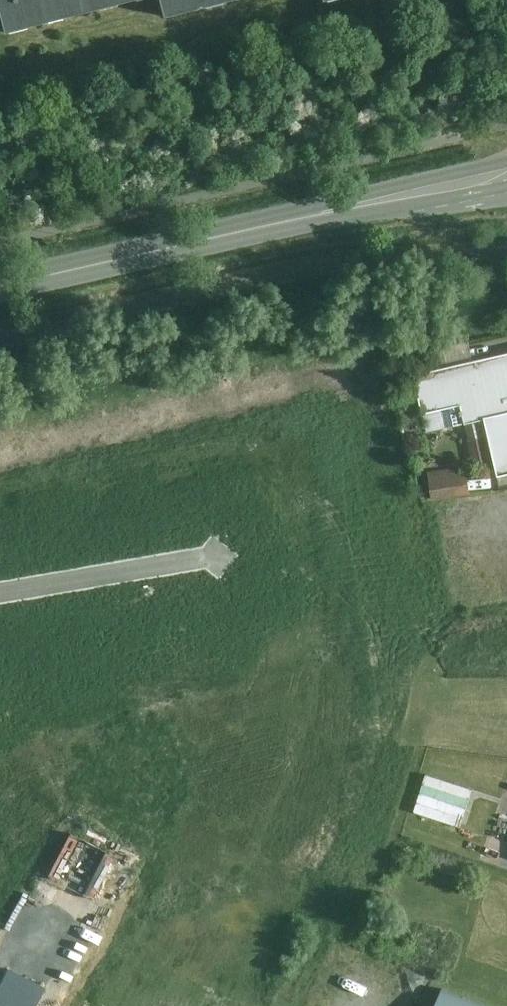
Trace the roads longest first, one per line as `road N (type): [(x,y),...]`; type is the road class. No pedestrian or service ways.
road 1 (secondary): [(506,178),(0,287)]
road 2 (residential): [(0,595),(217,558)]

